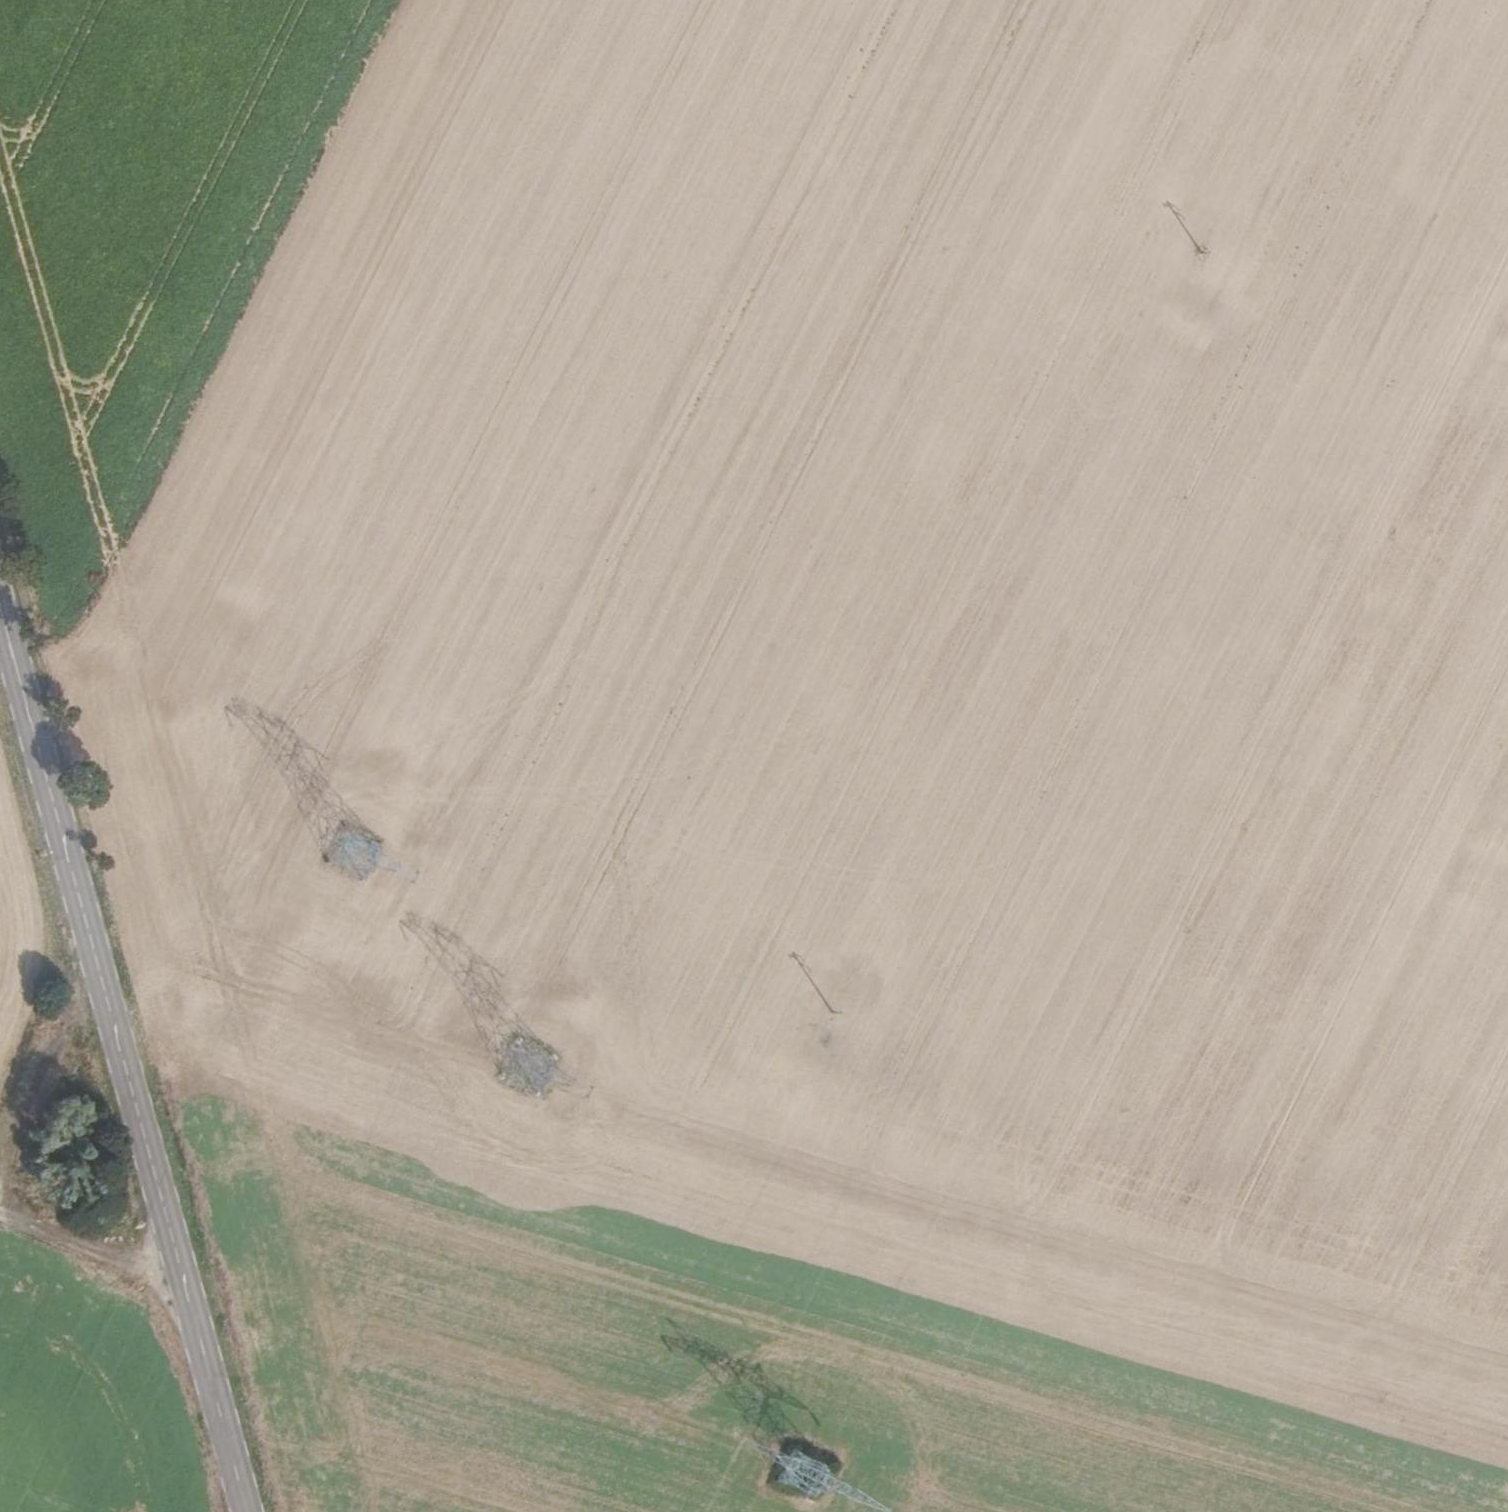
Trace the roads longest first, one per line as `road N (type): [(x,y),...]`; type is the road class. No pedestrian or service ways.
road 1 (primary): [(0,601),(247,1511)]
road 2 (track): [(0,1217),(182,1272)]

